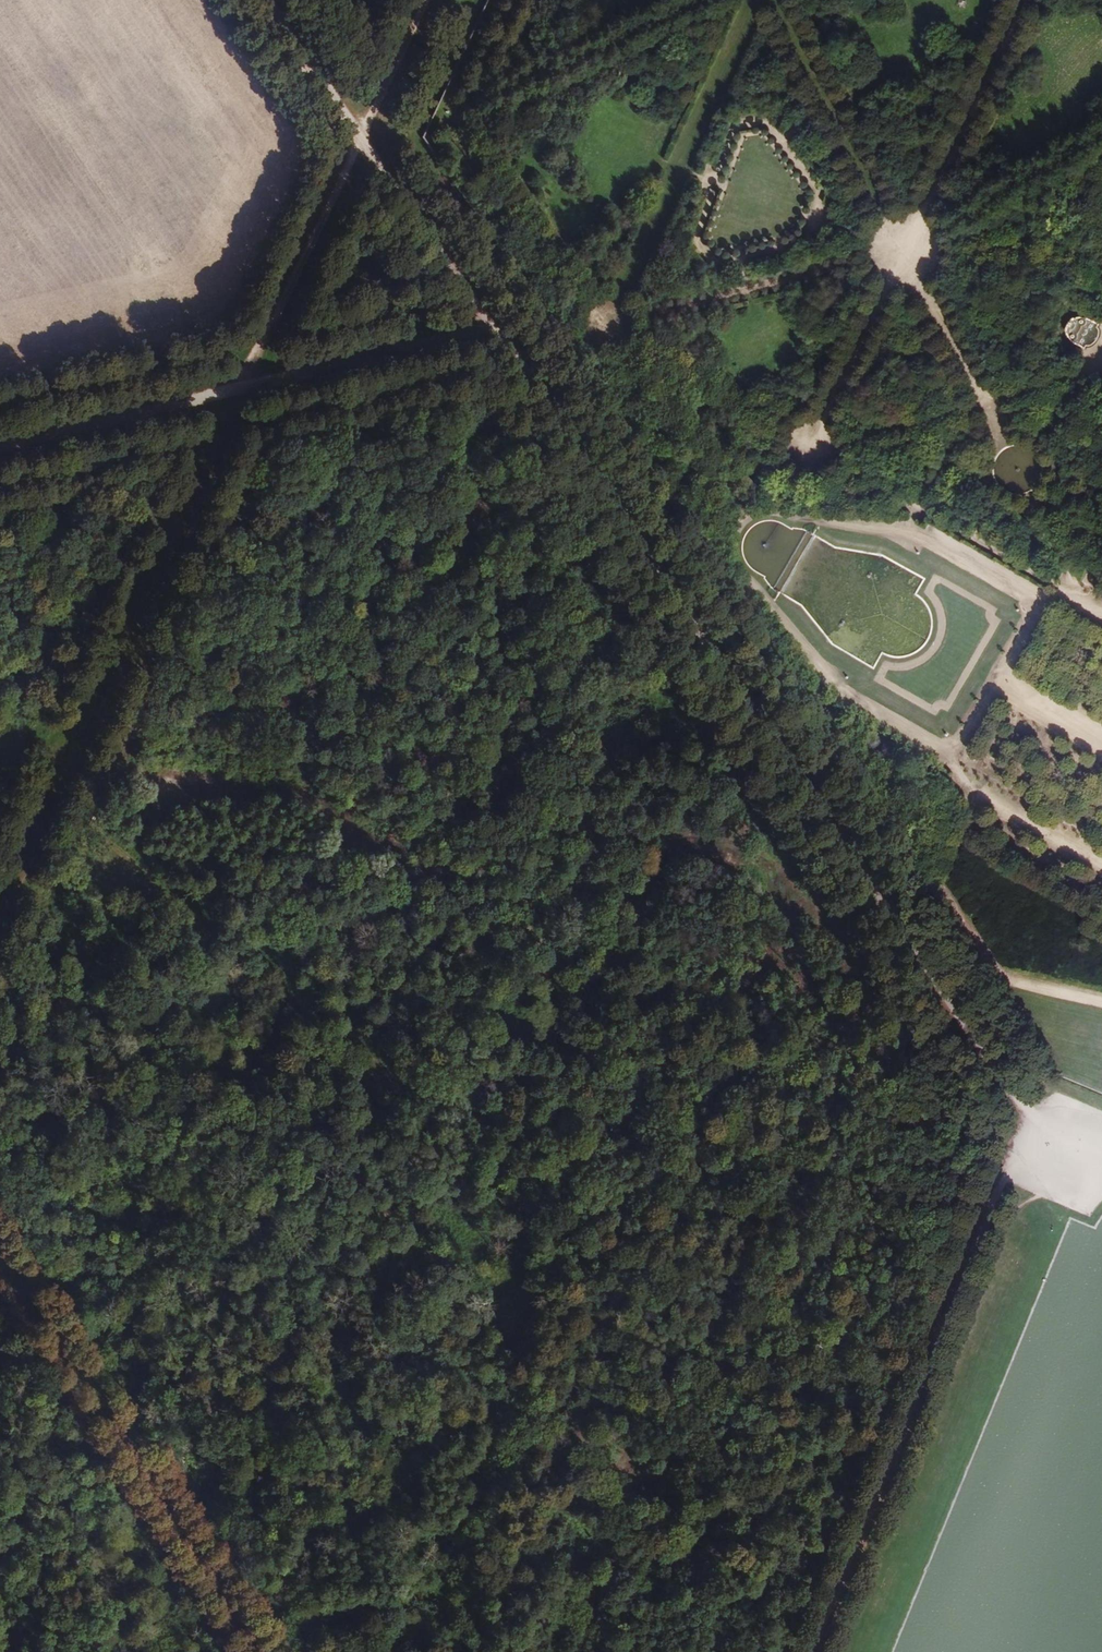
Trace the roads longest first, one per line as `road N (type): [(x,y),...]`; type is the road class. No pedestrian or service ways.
road 1 (track): [(1101,1155),(1056,1156),(920,966),(500,328)]
road 2 (track): [(1056,1156),(1003,1165),(806,1651)]
road 3 (track): [(0,900),(241,389)]
road 4 (track): [(0,1252),(248,1651)]
road 5 (track): [(241,389),(360,135)]
road 6 (track): [(500,328),(241,389)]
road 7 (track): [(241,389),(0,447)]
road 8 (track): [(500,328),(360,135)]
road 9 (track): [(360,135),(270,0)]
road 10 (track): [(360,135),(427,0)]

